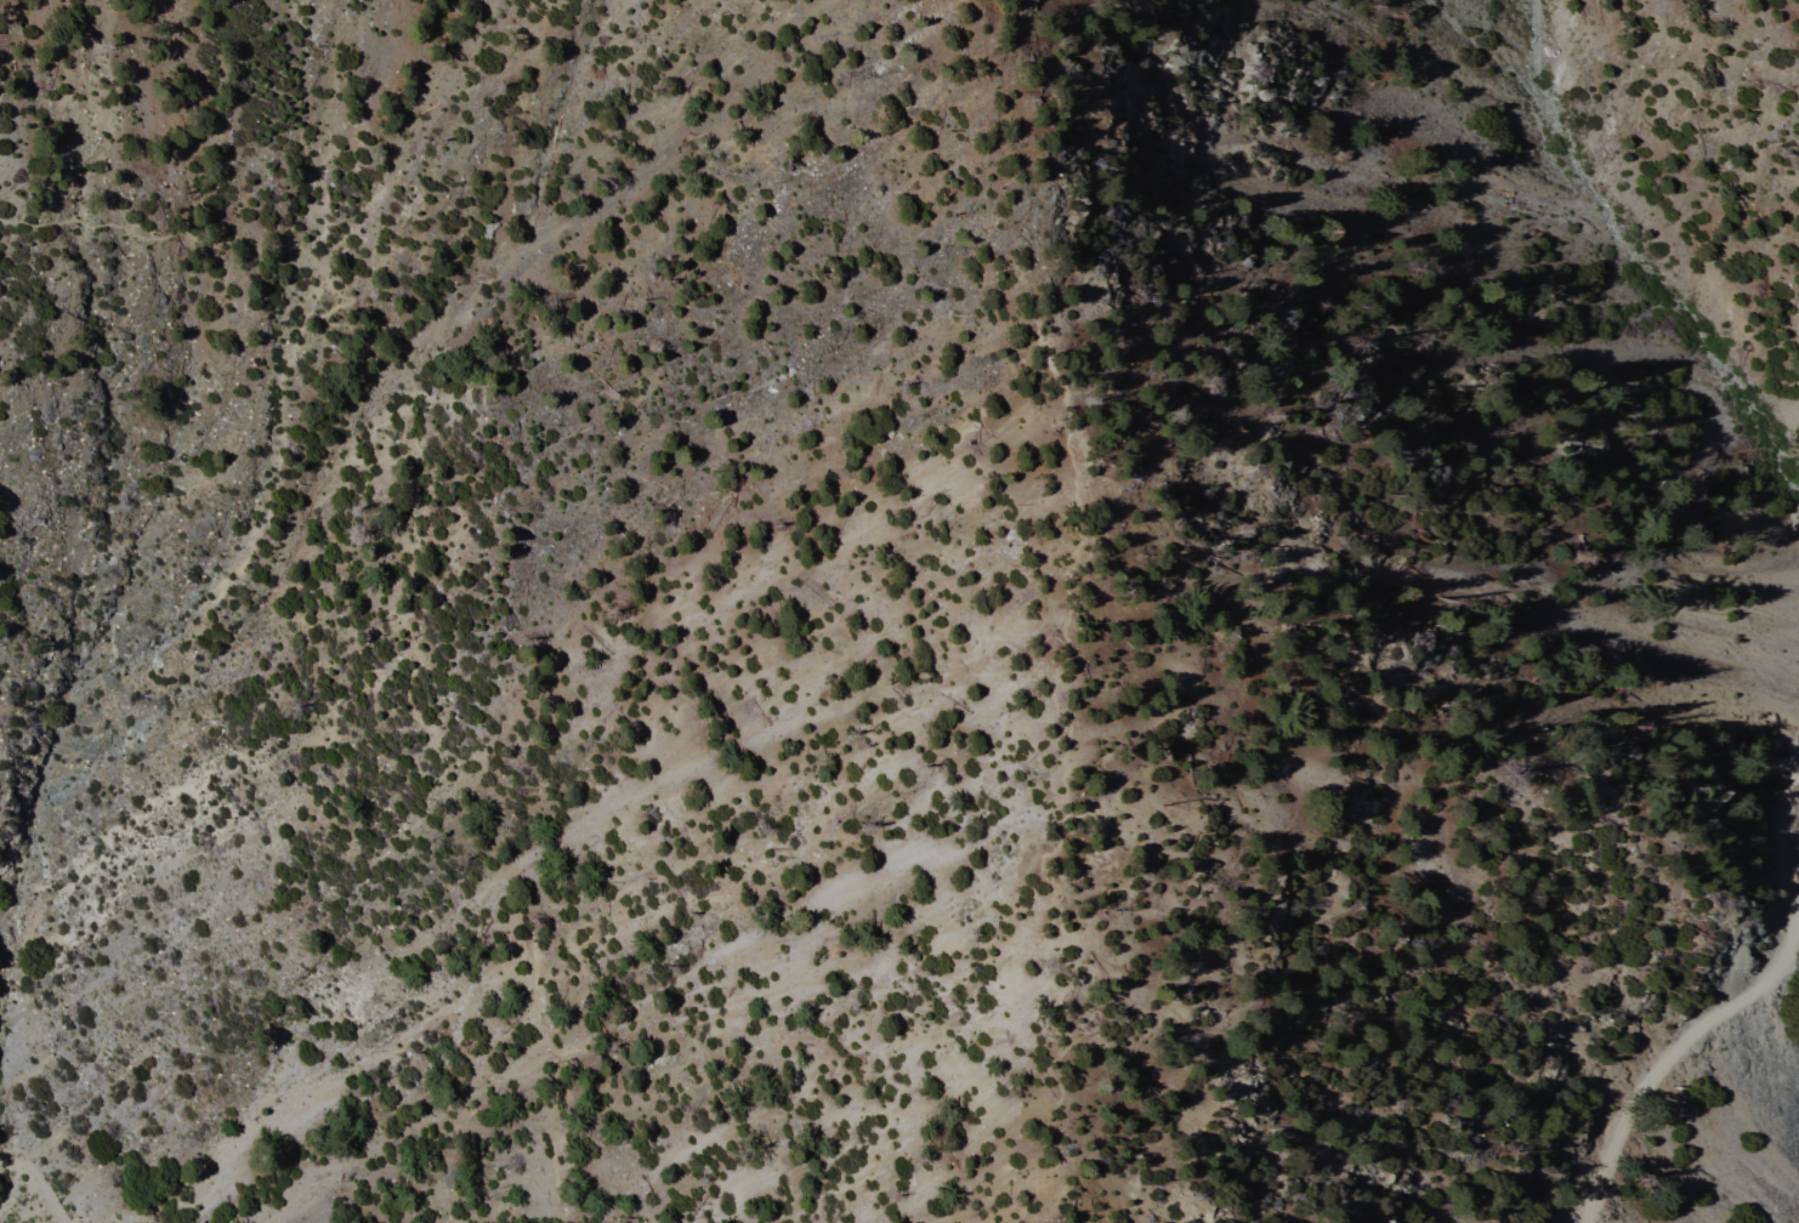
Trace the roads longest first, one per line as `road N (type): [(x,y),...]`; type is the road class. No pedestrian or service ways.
road 1 (track): [(1588,1222),(1624,1121),(1662,1068),(1699,1026),(1780,967),(1793,931),(1784,863),(1798,759)]

